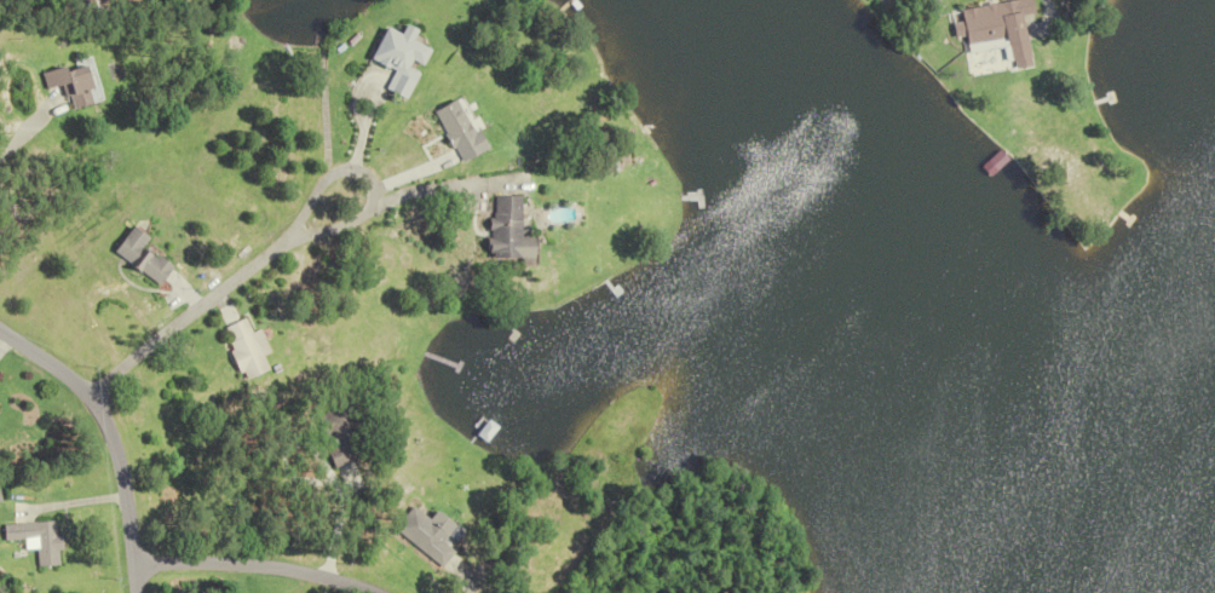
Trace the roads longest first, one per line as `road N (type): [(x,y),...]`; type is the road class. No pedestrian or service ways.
road 1 (residential): [(131,592),(108,445),(91,393),(0,332)]
road 2 (residential): [(91,393),(289,235)]
road 3 (residential): [(128,564),(267,566),(378,592)]
road 4 (residential): [(307,201),(289,235),(318,232),(362,213),(373,198),(372,182),(342,167),(307,201)]

